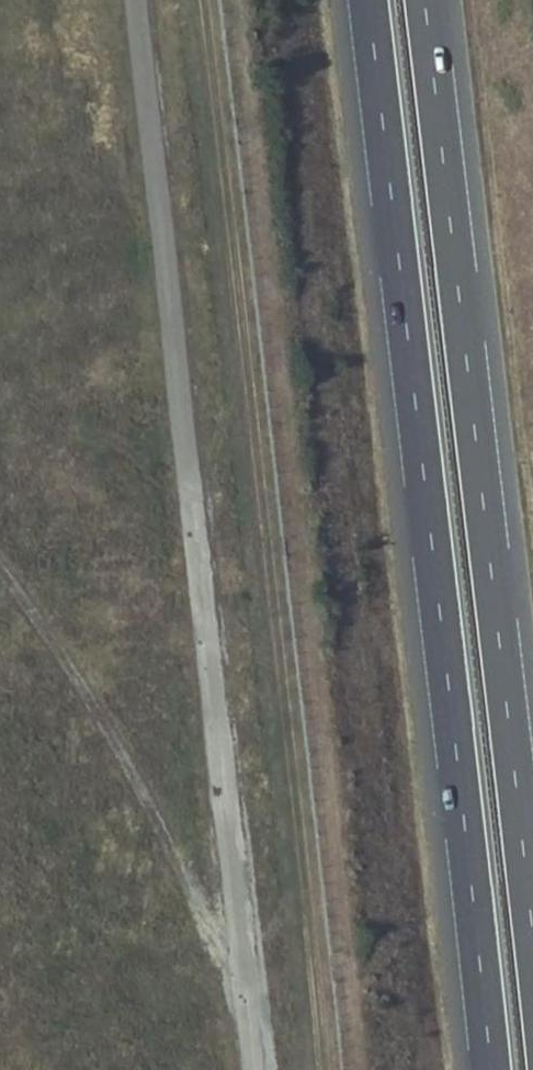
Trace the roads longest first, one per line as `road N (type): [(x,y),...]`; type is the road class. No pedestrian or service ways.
road 1 (motorway): [(368,0),(490,1069)]
road 2 (motorway): [(532,943),(425,0)]

